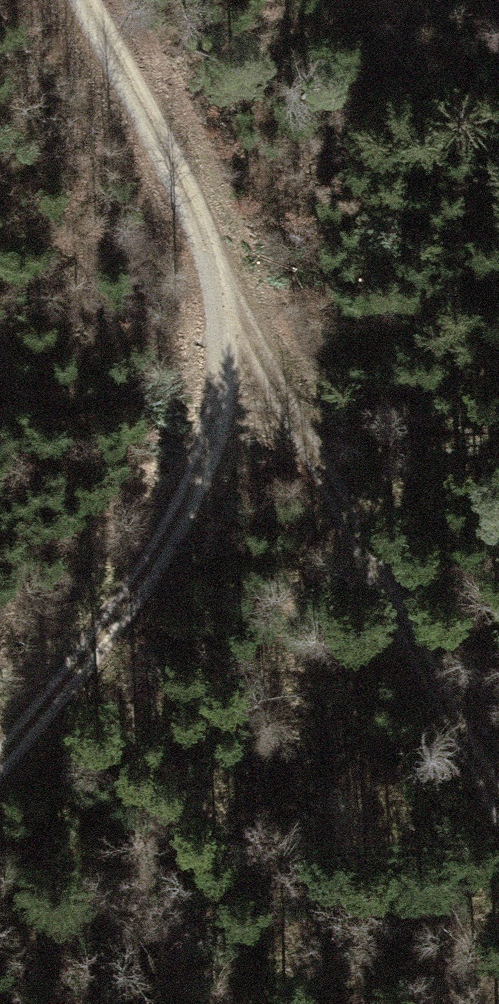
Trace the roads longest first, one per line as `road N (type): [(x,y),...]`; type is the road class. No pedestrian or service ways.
road 1 (track): [(75,0),(243,362),(185,512),(74,660),(0,741)]
road 2 (track): [(243,362),(498,810)]

